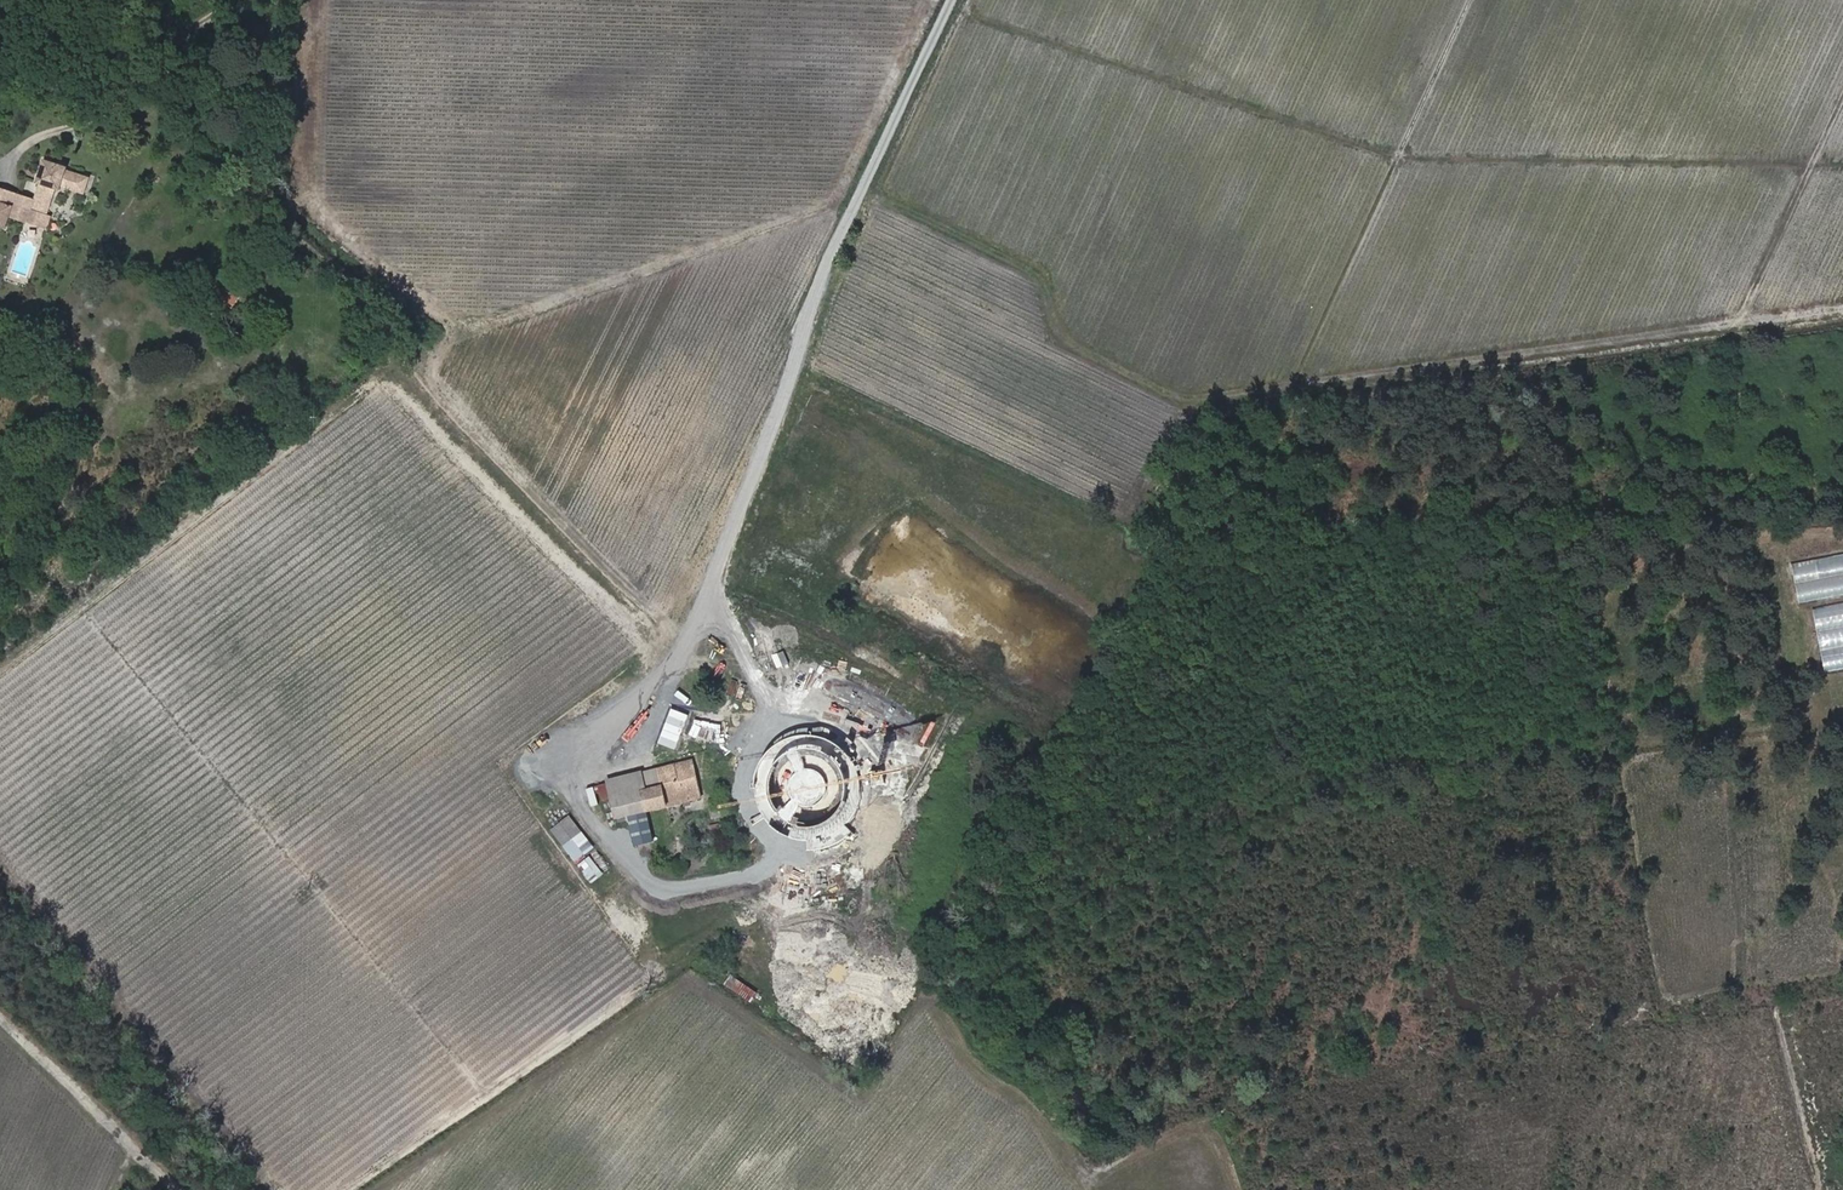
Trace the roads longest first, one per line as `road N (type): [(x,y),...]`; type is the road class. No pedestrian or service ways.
road 1 (track): [(177,1189),(0,1021)]

